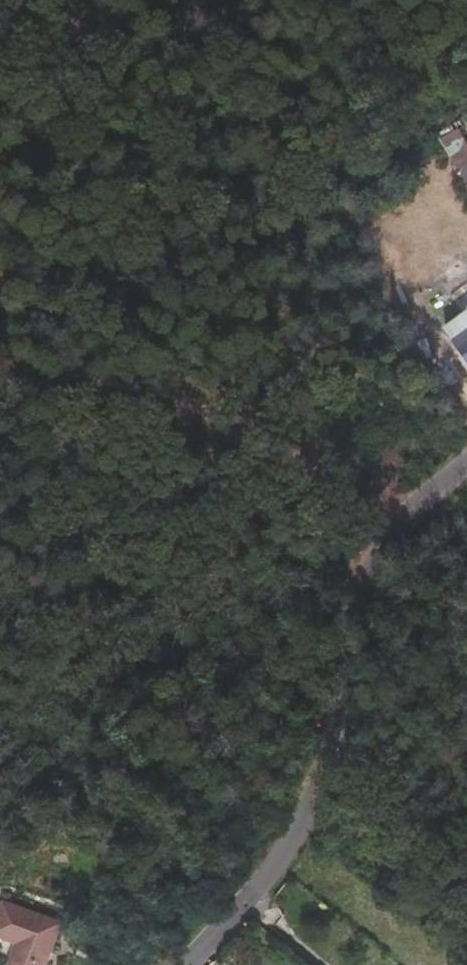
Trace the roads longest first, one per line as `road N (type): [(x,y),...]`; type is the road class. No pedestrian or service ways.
road 1 (residential): [(466,460),(392,525),(376,555),(315,809),(191,964)]

